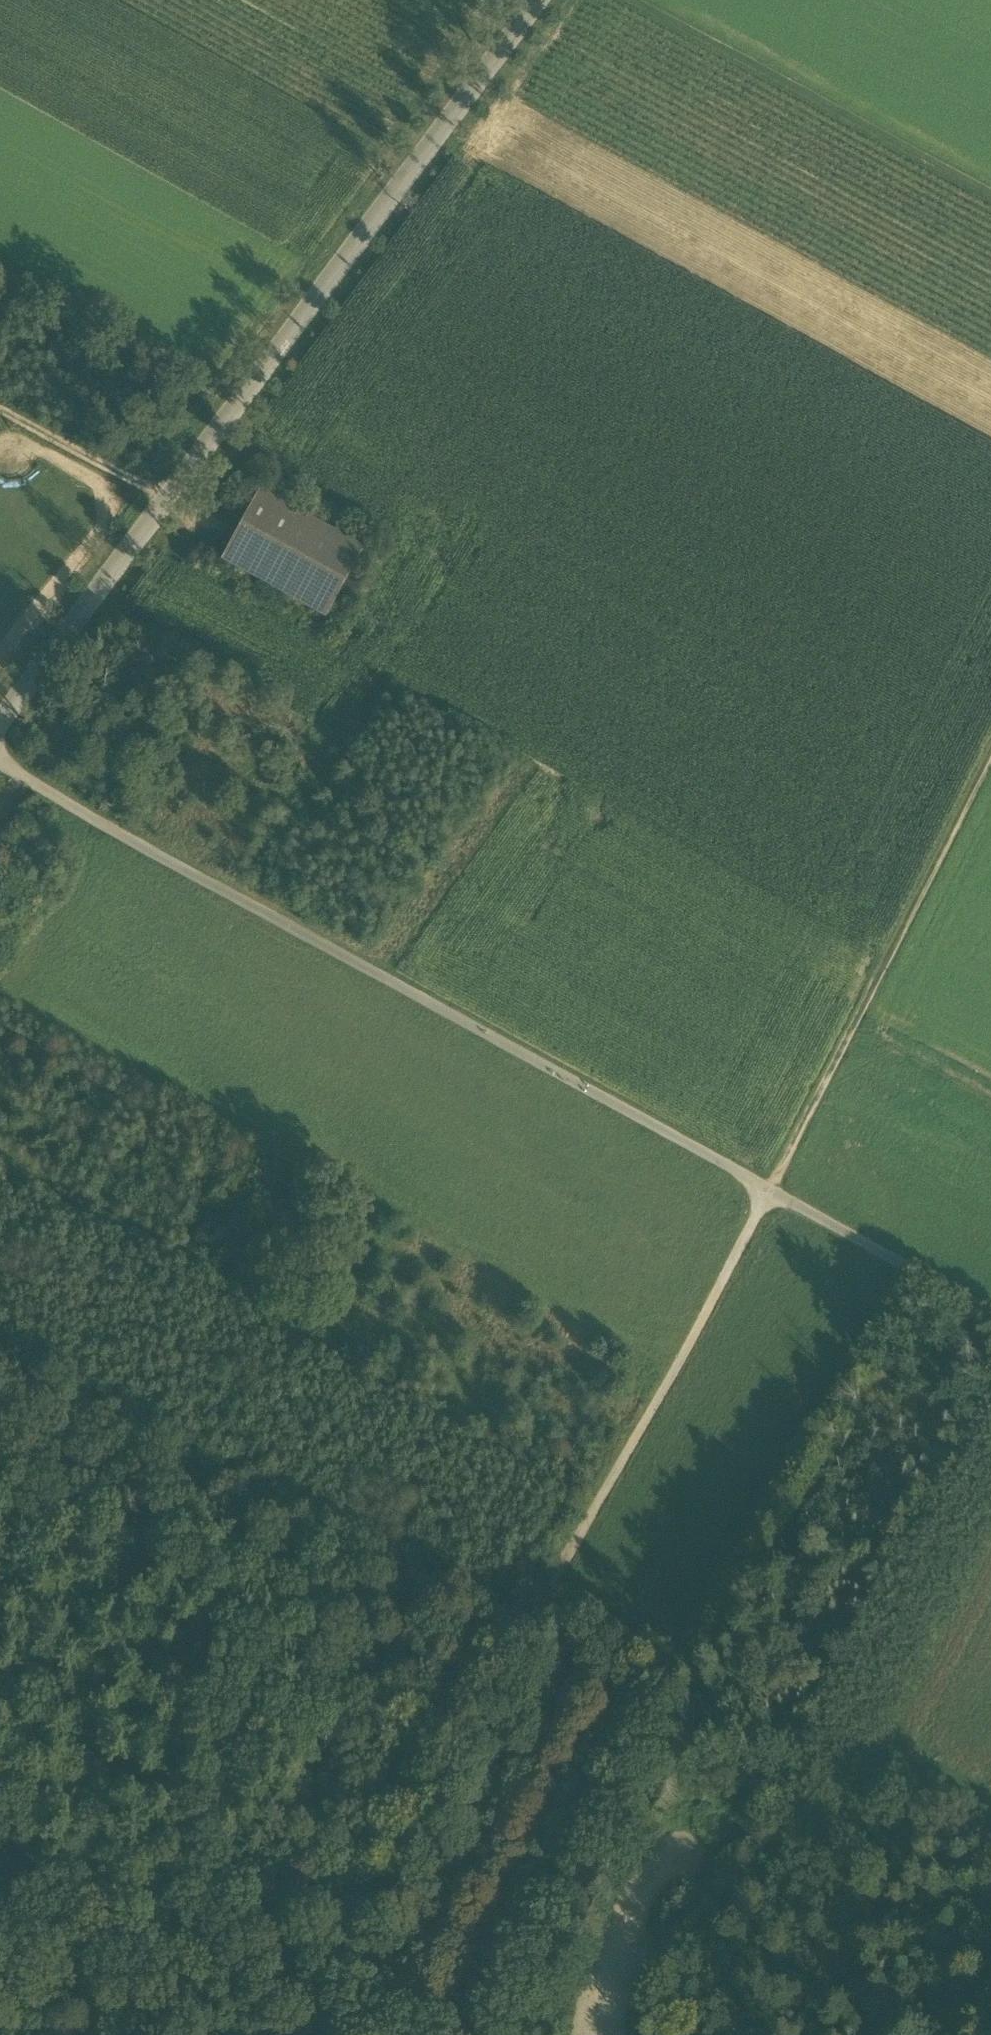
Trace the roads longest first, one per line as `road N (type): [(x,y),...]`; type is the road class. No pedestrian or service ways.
road 1 (unclassified): [(309,2015),(765,1191)]
road 2 (residential): [(0,723),(540,0)]
road 3 (residential): [(765,1191),(0,767)]
road 4 (track): [(765,1191),(990,763)]
road 5 (track): [(634,0),(990,198)]
road 6 (residential): [(990,1313),(765,1191)]
road 7 (track): [(172,492),(0,409)]

